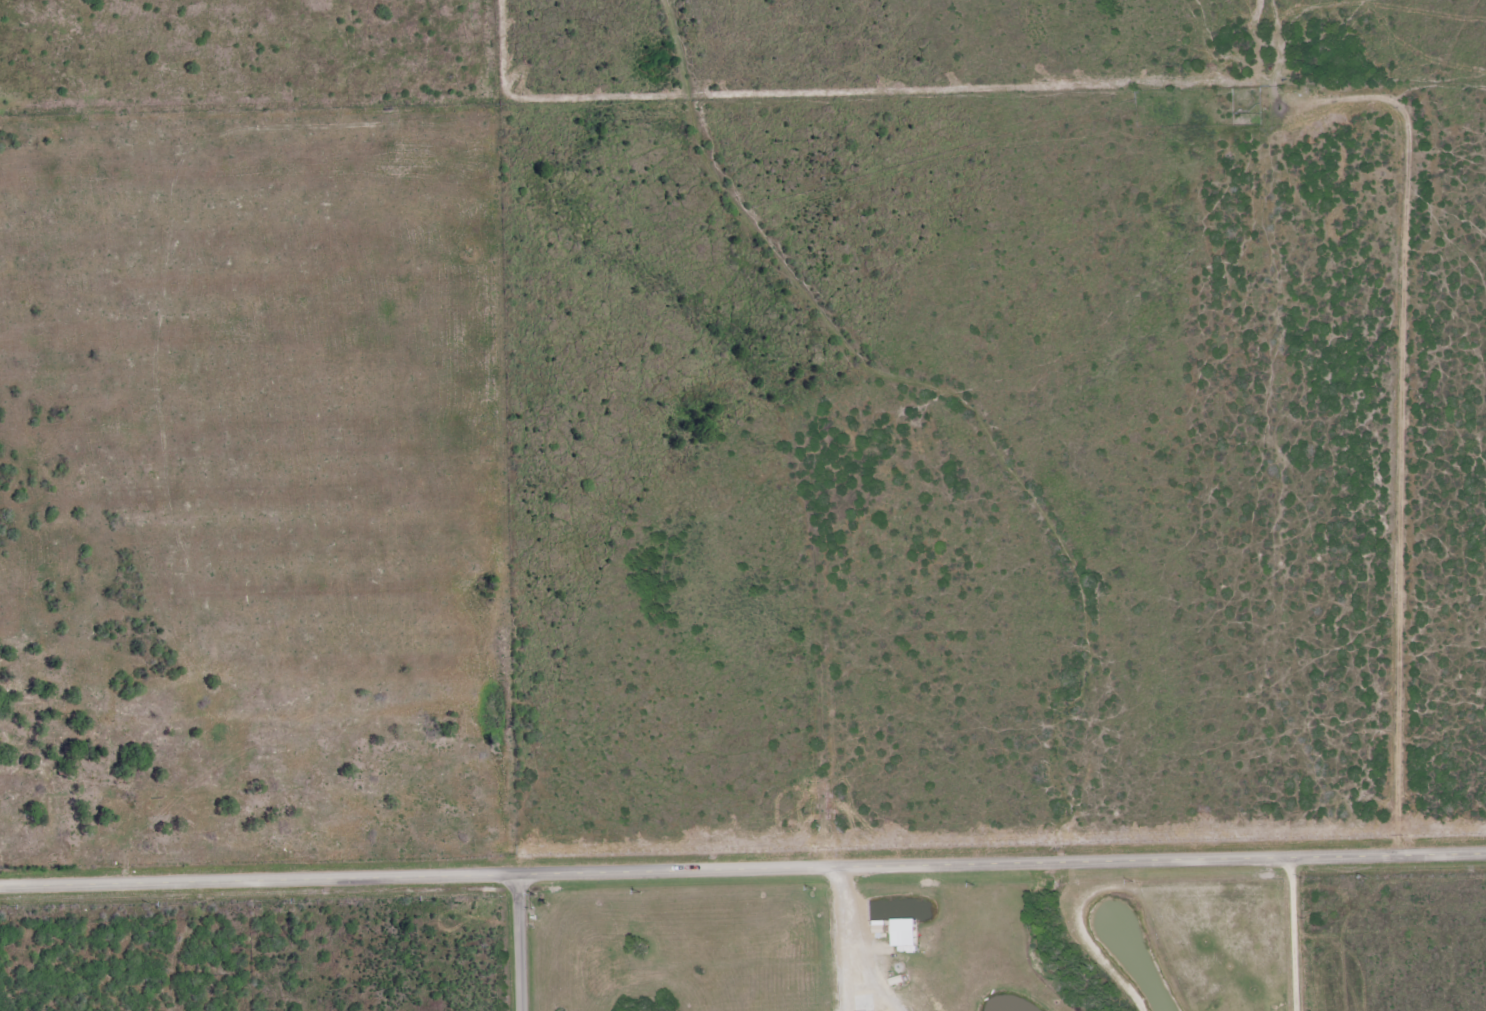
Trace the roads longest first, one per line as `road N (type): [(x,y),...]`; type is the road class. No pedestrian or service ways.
road 1 (tertiary): [(1485,855),(0,888)]
road 2 (residential): [(524,1010),(523,875)]

